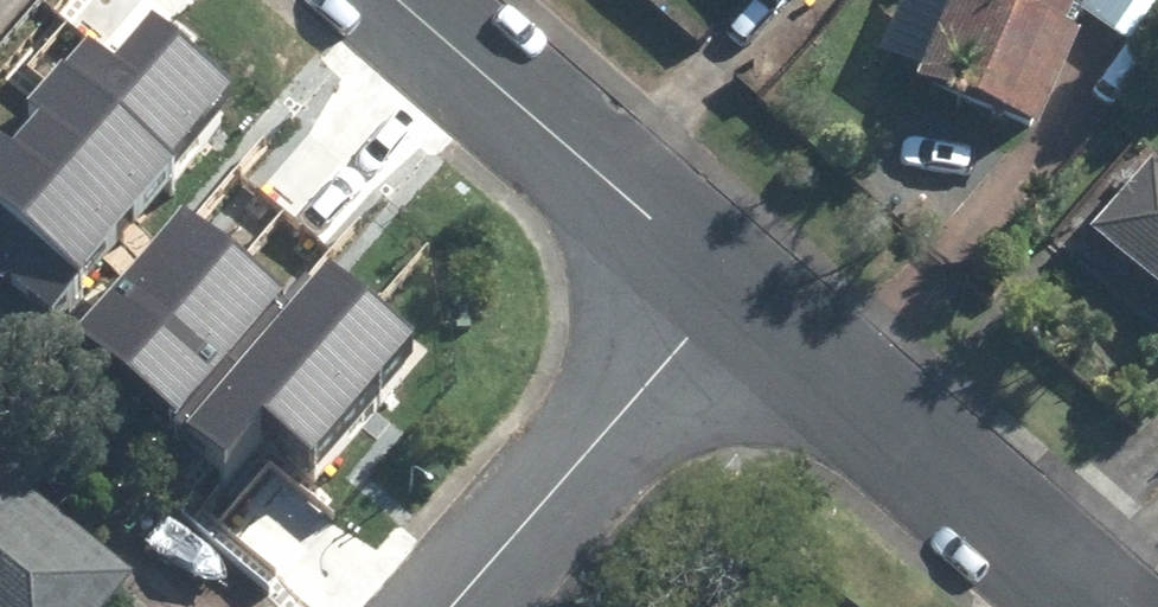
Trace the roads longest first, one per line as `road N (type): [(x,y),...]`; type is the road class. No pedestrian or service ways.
road 1 (residential): [(734,289),(1116,606)]
road 2 (residential): [(403,0),(734,289)]
road 3 (residential): [(456,606),(734,289)]

